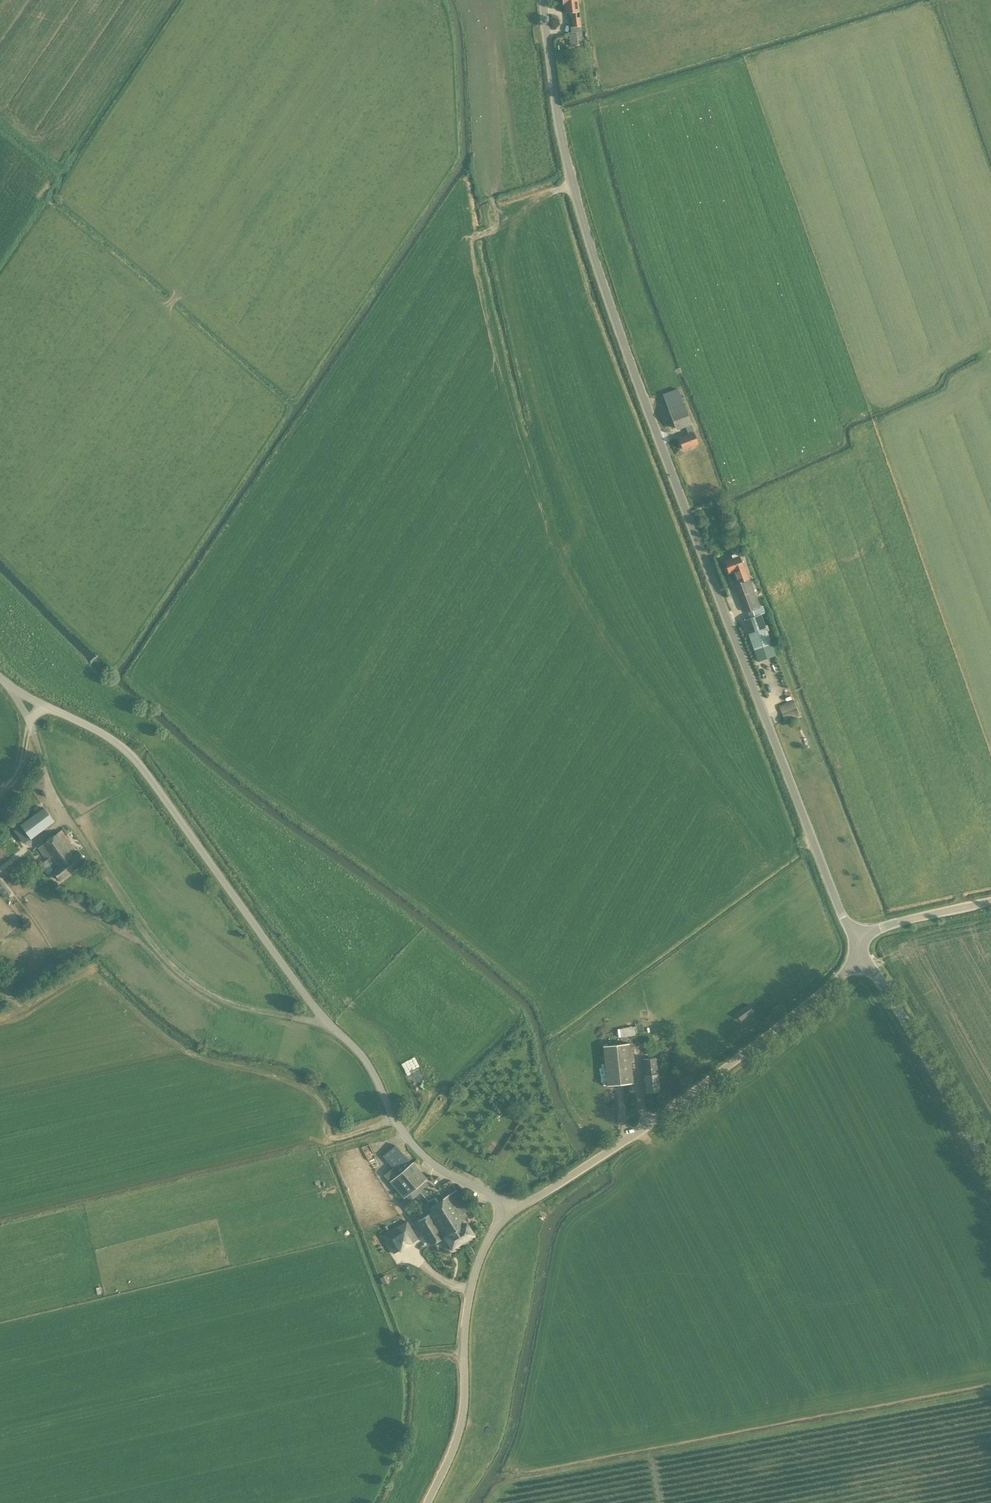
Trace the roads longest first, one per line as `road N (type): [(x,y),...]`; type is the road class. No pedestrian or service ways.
road 1 (unclassified): [(859,948),(574,195),(556,124),(543,0)]
road 2 (unclassified): [(511,1212),(412,1145),(368,1063),(311,1005),(131,755),(0,680)]
road 3 (unclassified): [(511,1212),(693,1097),(839,983),(859,948)]
road 4 (unclassified): [(430,1502),(462,1433),(478,1263),(511,1212)]
road 5 (unclassified): [(990,1174),(859,948)]
road 6 (unclassified): [(859,948),(878,931),(990,904)]

